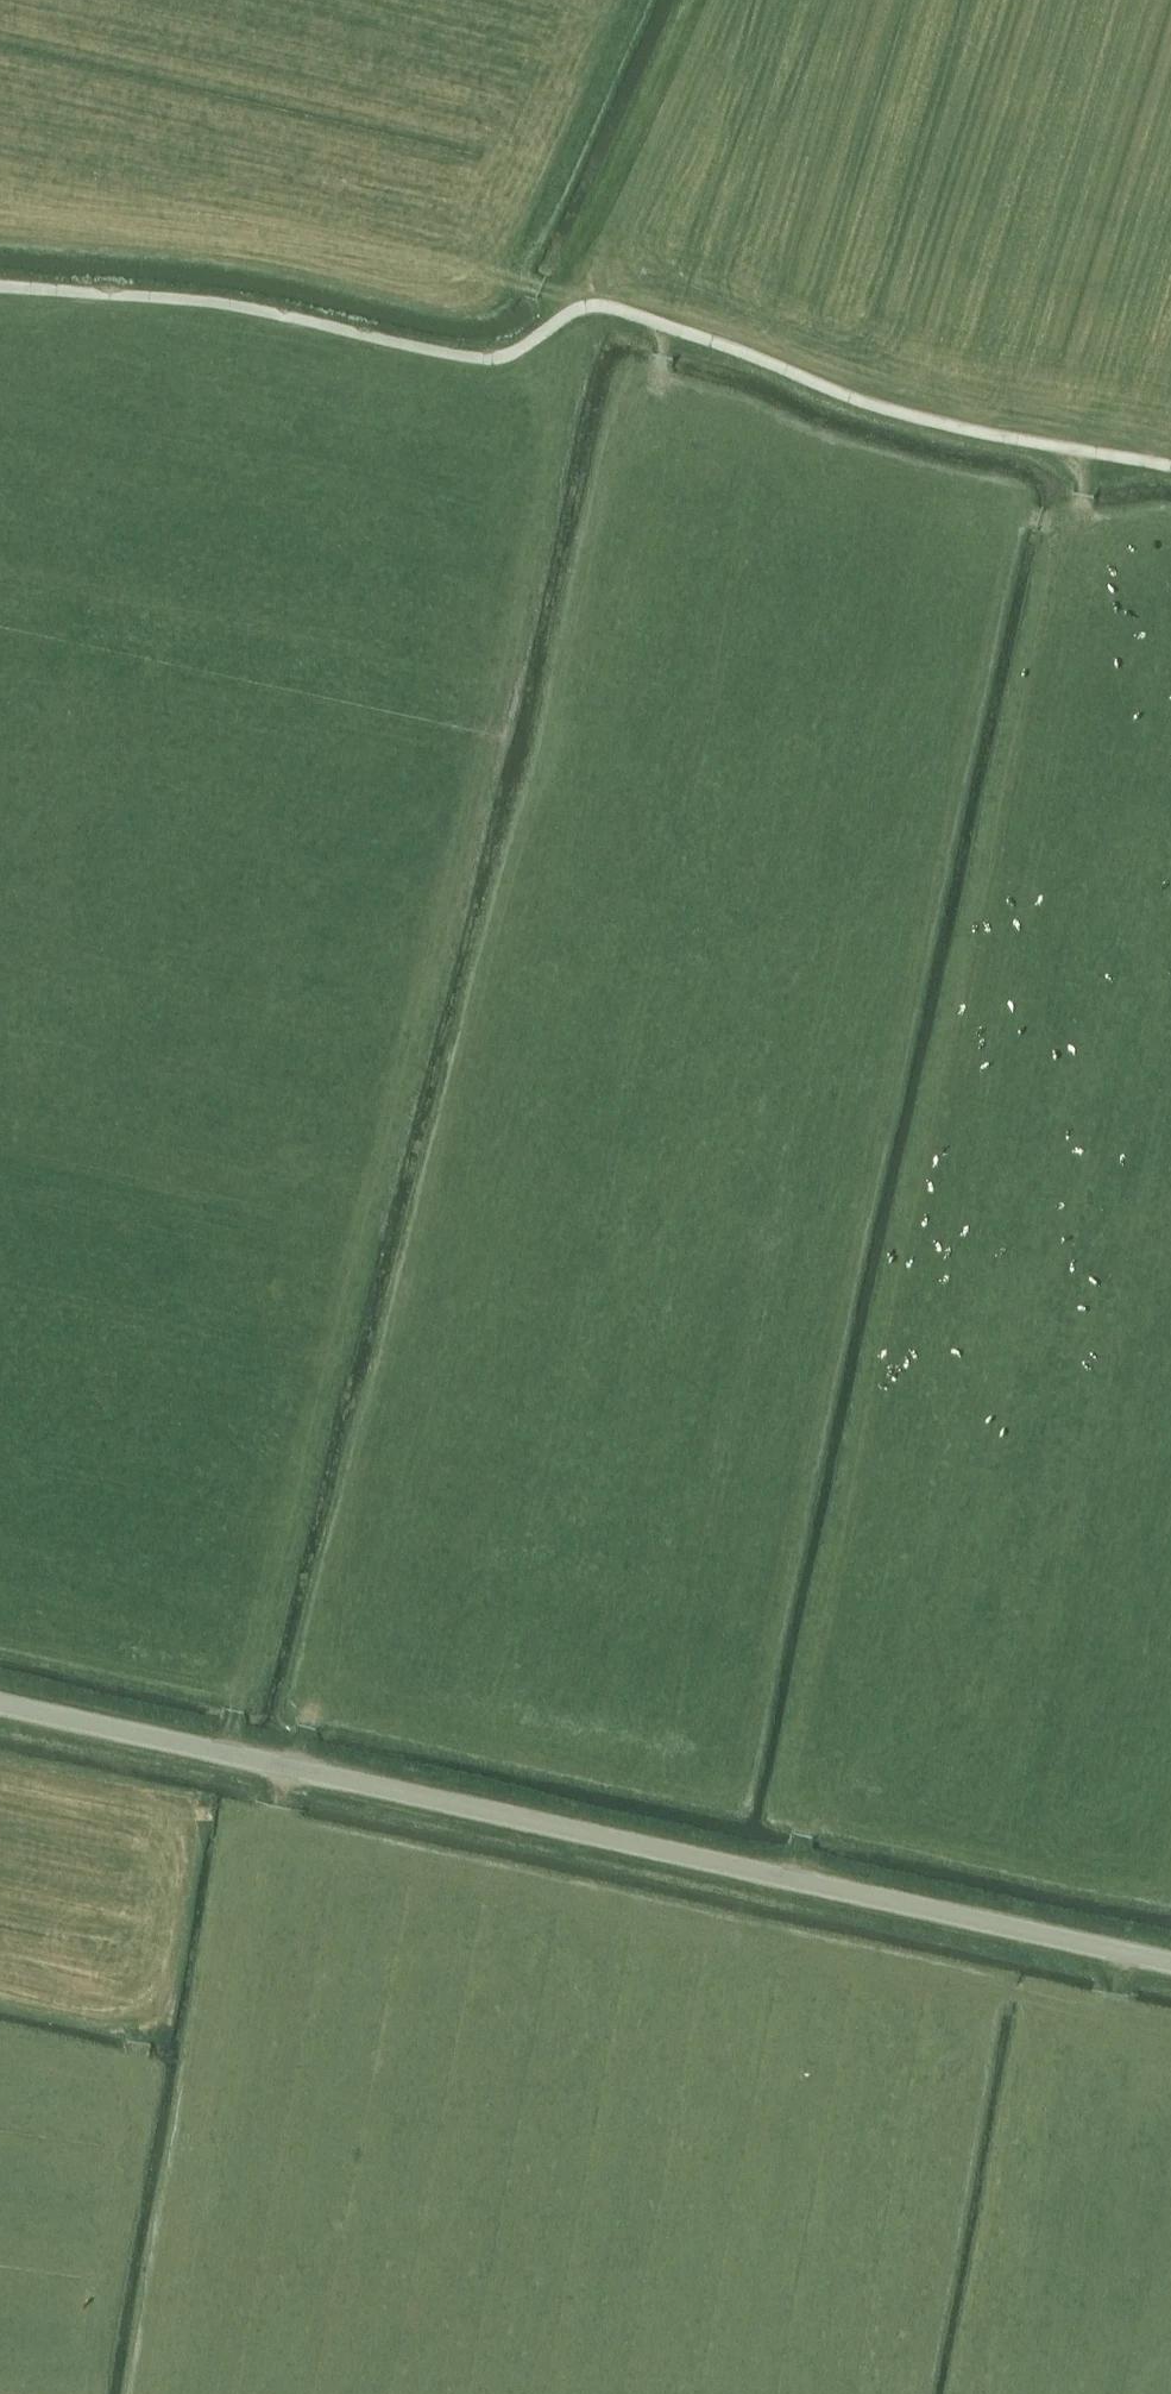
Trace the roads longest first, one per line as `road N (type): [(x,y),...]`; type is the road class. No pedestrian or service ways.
road 1 (unclassified): [(1170,1962),(0,1705)]

